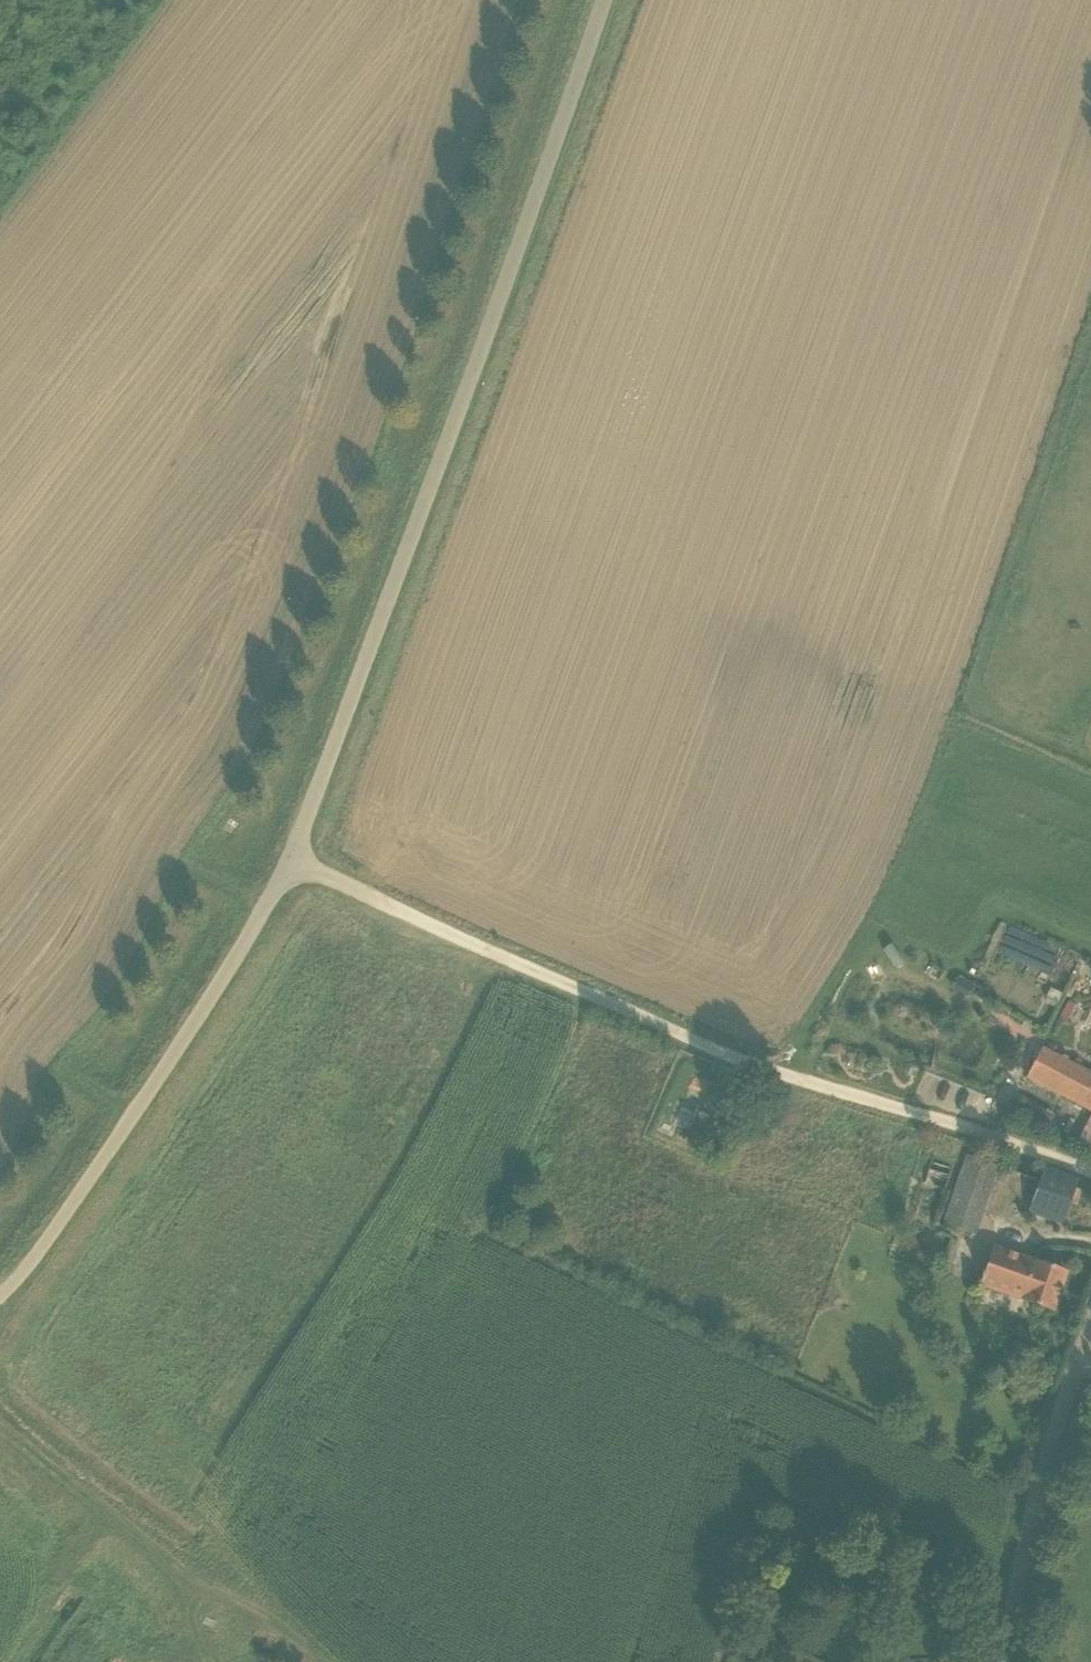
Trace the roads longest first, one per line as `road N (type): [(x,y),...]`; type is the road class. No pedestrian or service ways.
road 1 (unclassified): [(0,1296),(49,1240),(230,970),(290,864),(602,0)]
road 2 (track): [(290,864),(769,1073),(1090,1173)]
road 3 (unclassified): [(1008,1661),(1041,1486),(1090,1328)]

